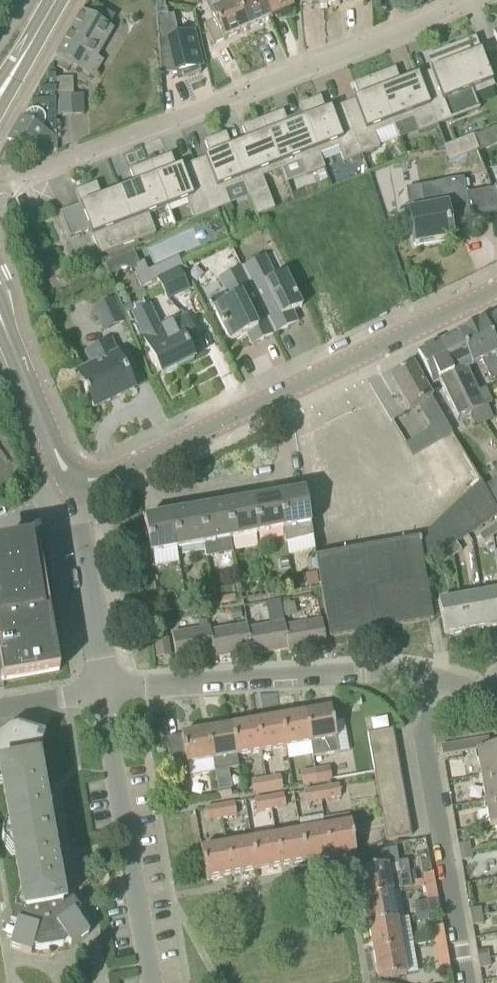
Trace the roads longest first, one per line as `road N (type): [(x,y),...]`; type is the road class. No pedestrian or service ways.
road 1 (tertiary): [(77,483),(109,478),(496,288)]
road 2 (residential): [(47,170),(471,0)]
road 3 (residential): [(437,679),(374,674),(104,691)]
road 4 (residential): [(465,982),(422,737),(437,679)]
road 5 (residential): [(150,982),(104,691)]
road 6 (residential): [(104,691),(77,483)]
road 7 (tertiary): [(77,483),(60,464),(0,318)]

